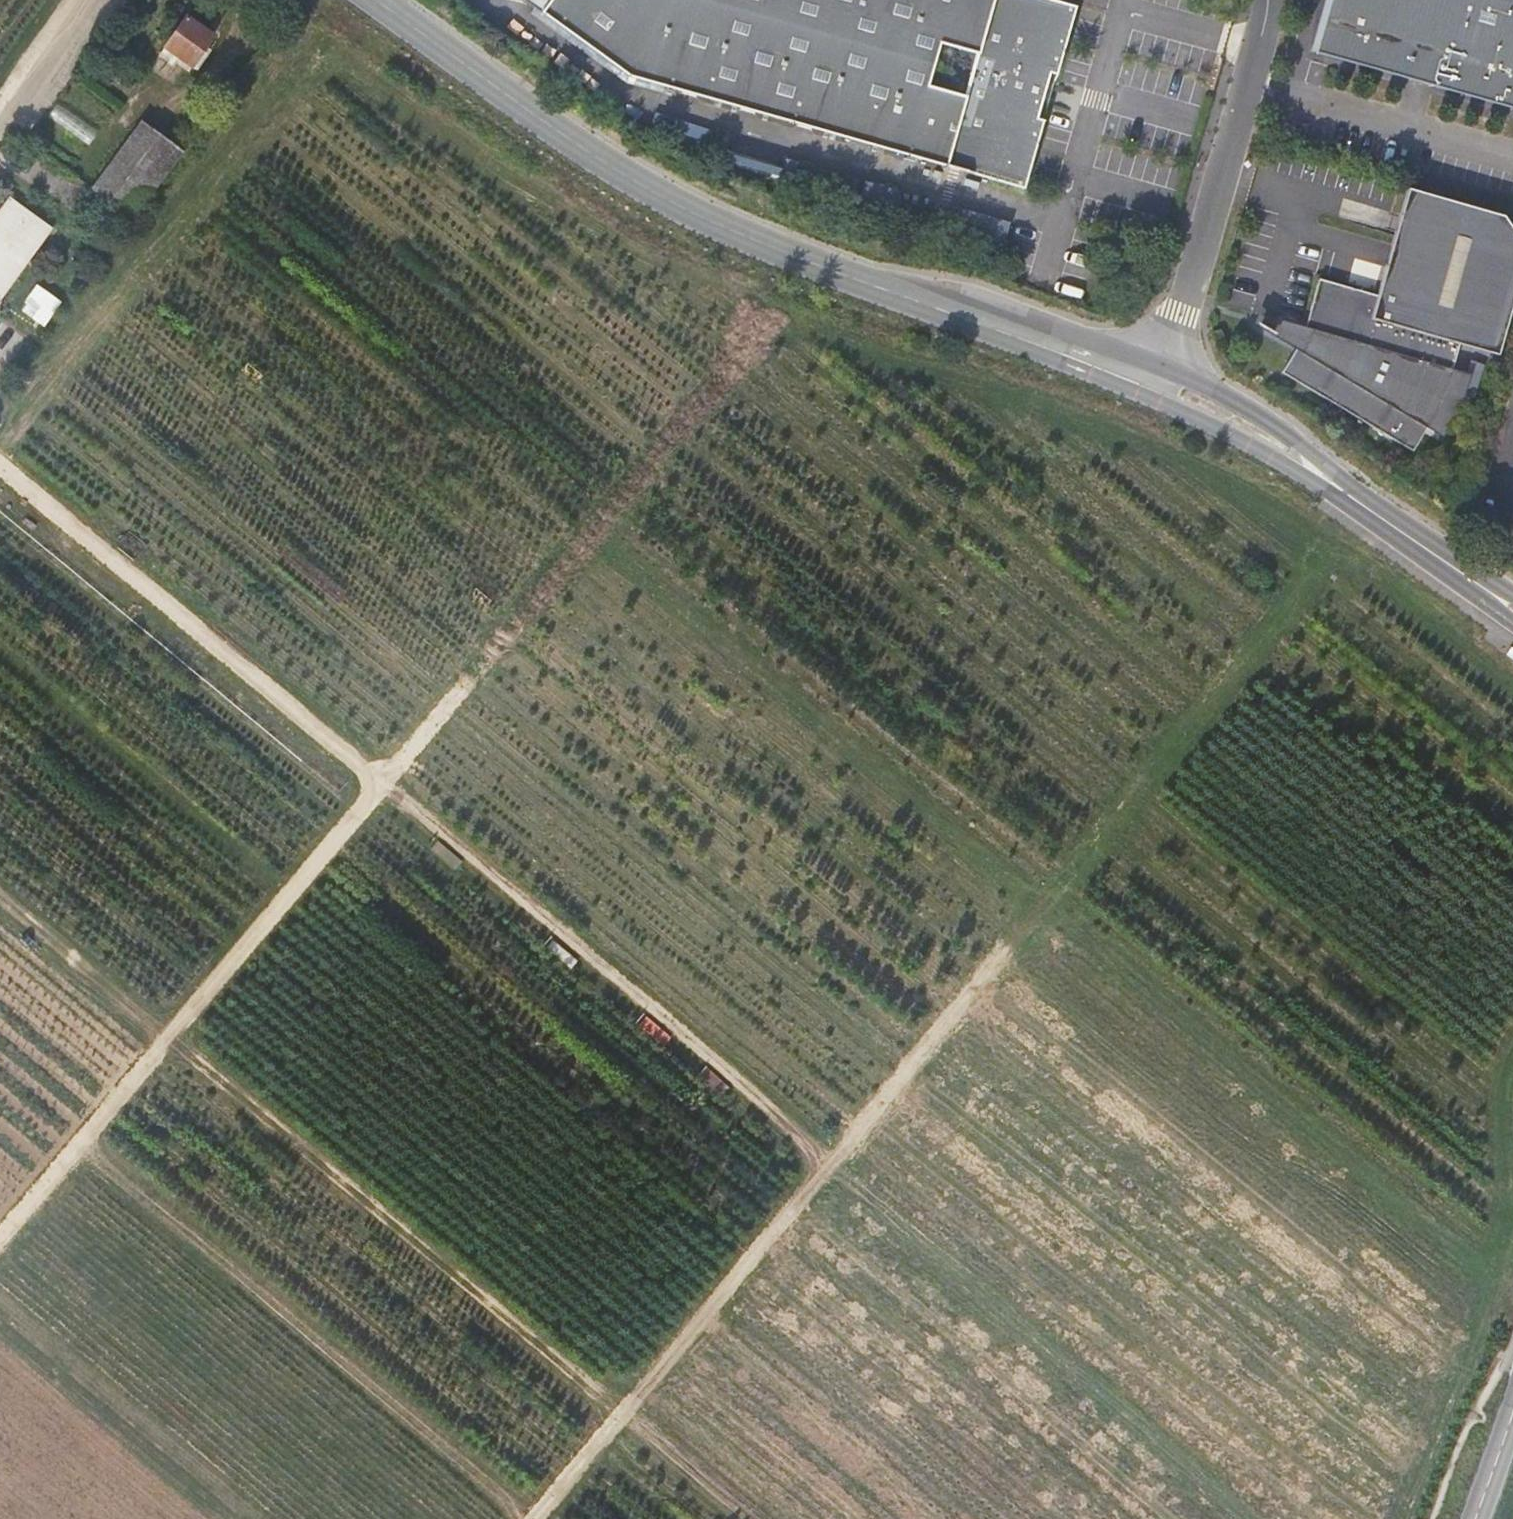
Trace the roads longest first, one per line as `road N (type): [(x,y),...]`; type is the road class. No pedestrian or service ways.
road 1 (track): [(1512,682),(1337,557),(1130,443),(783,321),(516,173),(326,44),(288,49),(262,69),(97,300),(0,407)]
road 2 (track): [(1247,1518),(0,478)]
road 3 (track): [(783,321),(590,536),(0,1239)]
road 4 (track): [(1496,1287),(590,536)]
road 5 (track): [(616,1415),(1337,557)]
road 6 (track): [(0,909),(746,1518)]
road 7 (tertiary): [(1166,385),(801,260),(676,206),(377,0)]
road 8 (track): [(1409,1518),(1496,1287),(1512,1111)]
road 9 (residential): [(1166,385),(1264,0)]
road 10 (tertiary): [(1499,599),(1253,429),(1166,385)]
road 11 (track): [(0,1337),(220,1518)]

